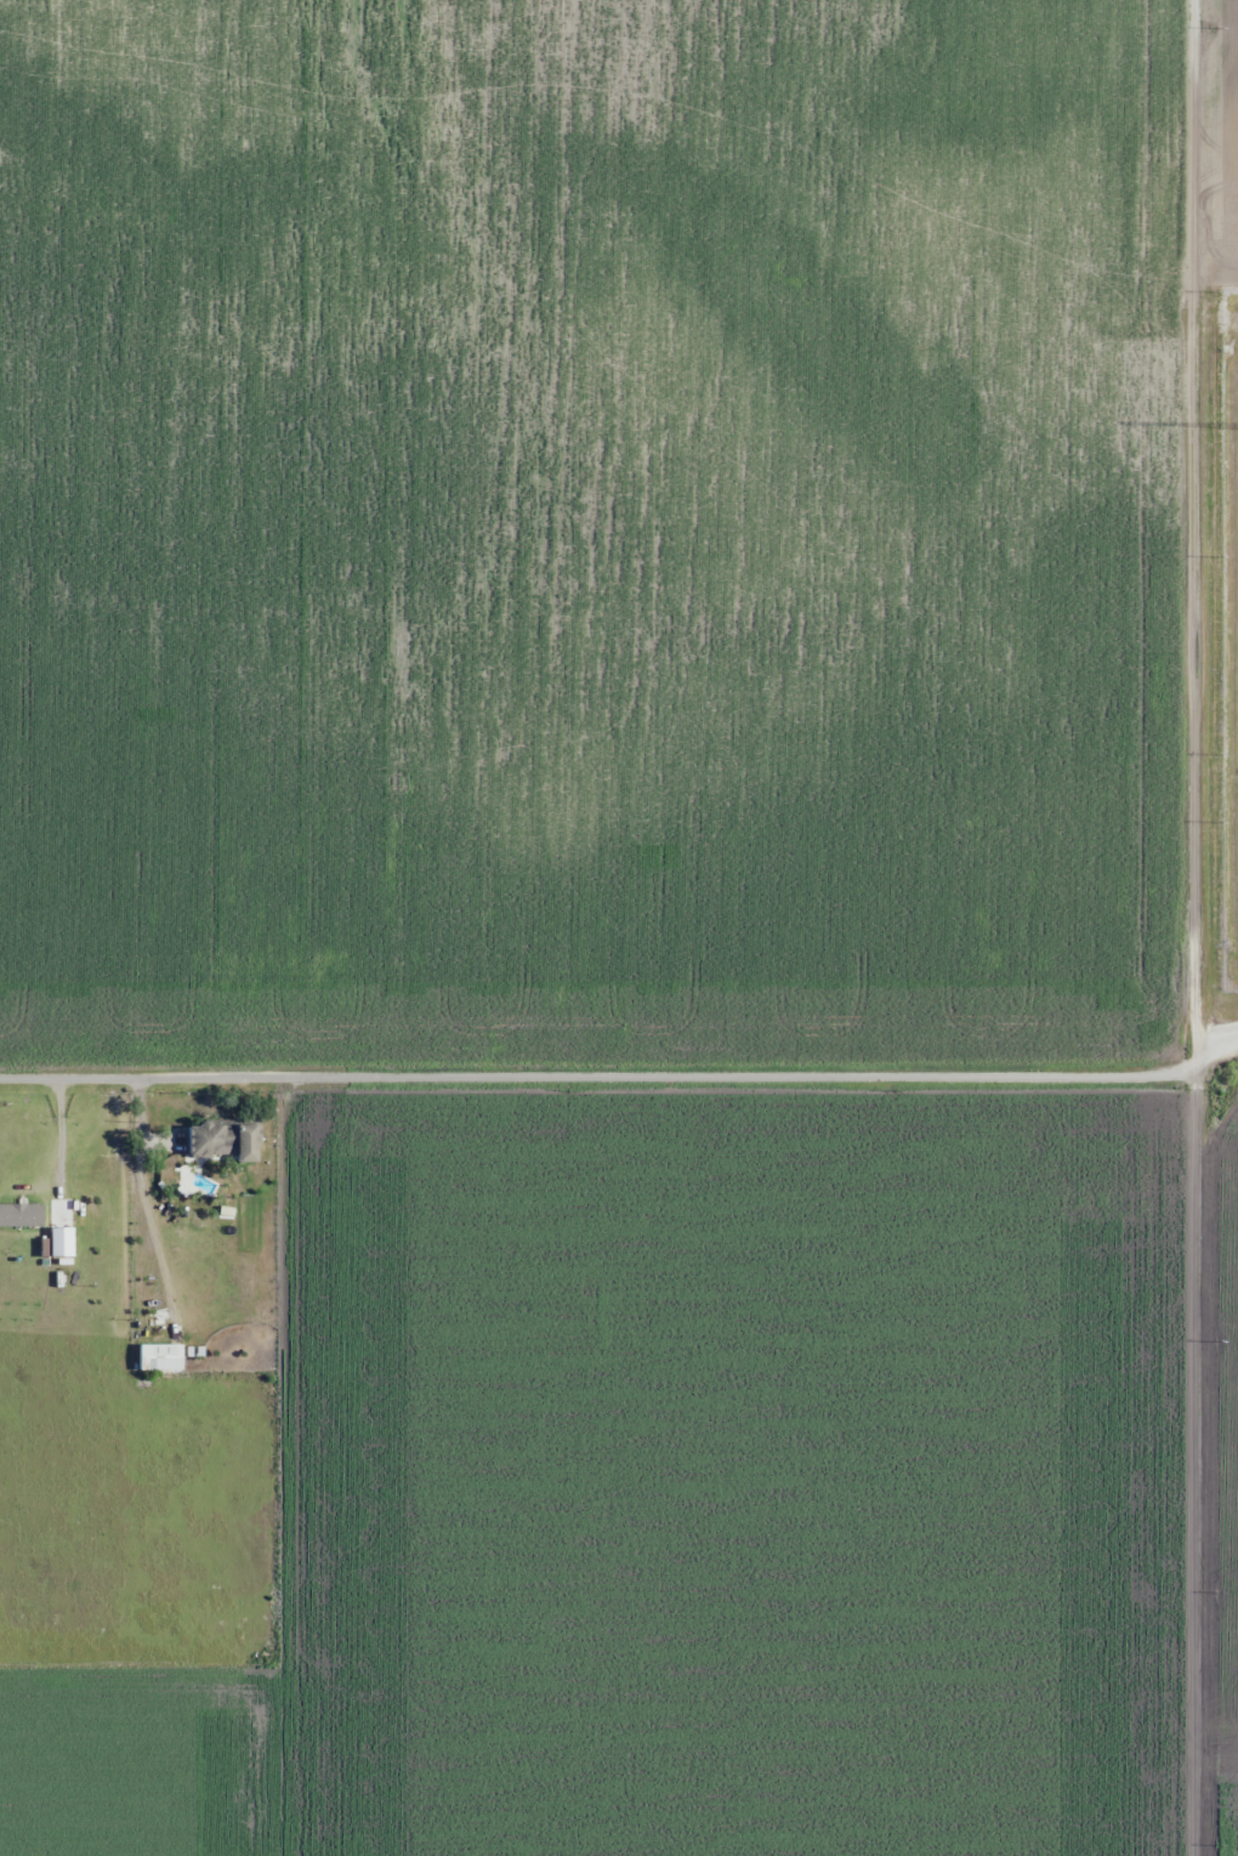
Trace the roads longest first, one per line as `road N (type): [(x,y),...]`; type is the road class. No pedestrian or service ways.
road 1 (residential): [(1190,1855),(1184,0)]
road 2 (track): [(0,1103),(1182,1099)]

